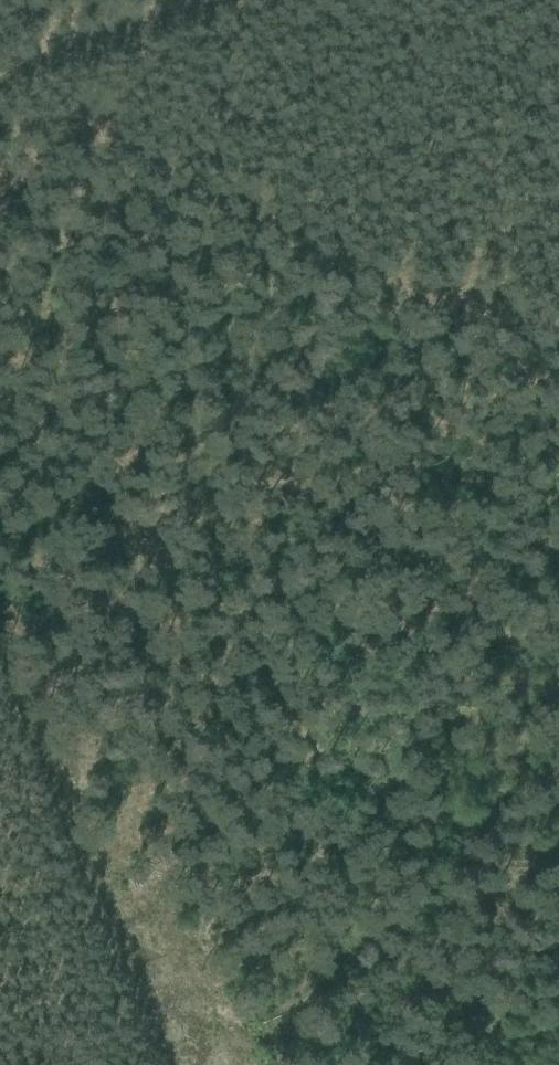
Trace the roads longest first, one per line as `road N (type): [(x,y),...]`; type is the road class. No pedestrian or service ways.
road 1 (track): [(0,666),(155,1064)]

